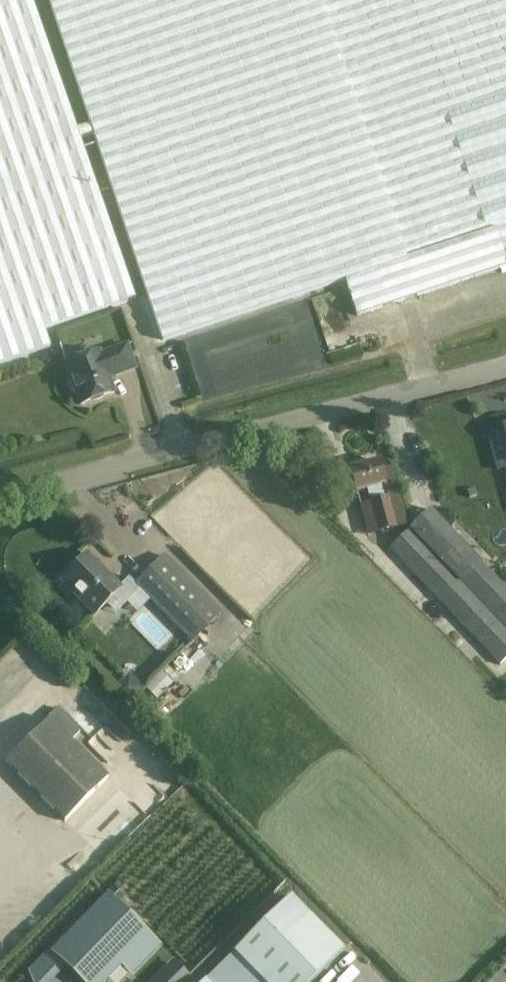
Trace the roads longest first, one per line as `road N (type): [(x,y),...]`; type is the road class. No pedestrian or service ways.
road 1 (unclassified): [(0,500),(505,363)]

